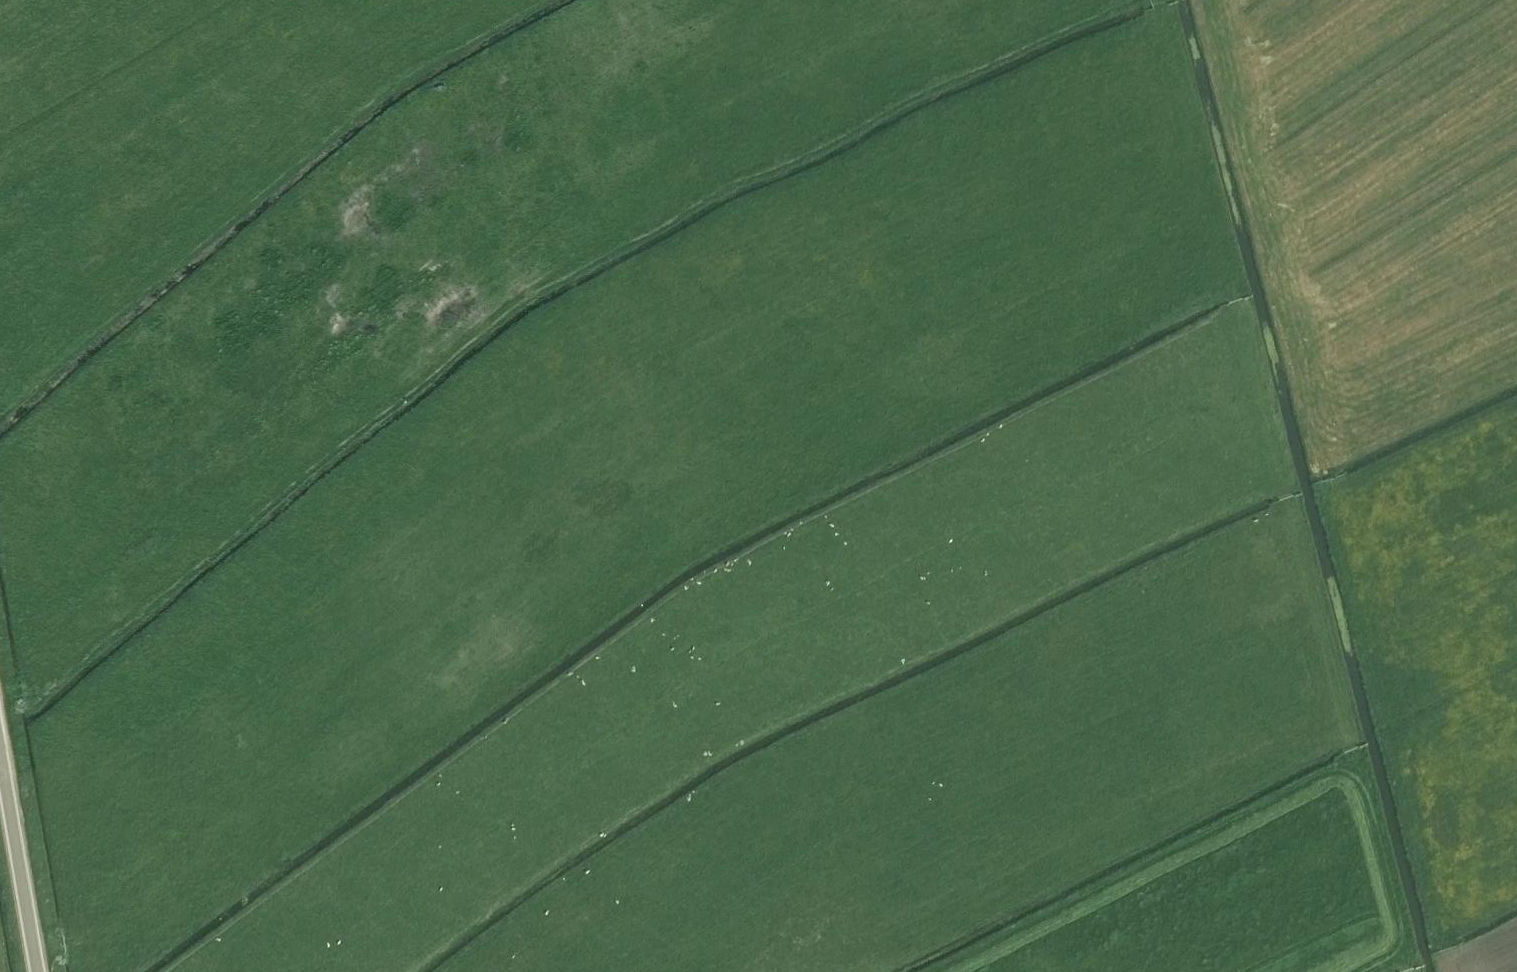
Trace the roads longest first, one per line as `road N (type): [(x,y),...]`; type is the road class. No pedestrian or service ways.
road 1 (tertiary): [(38,971),(0,755)]

